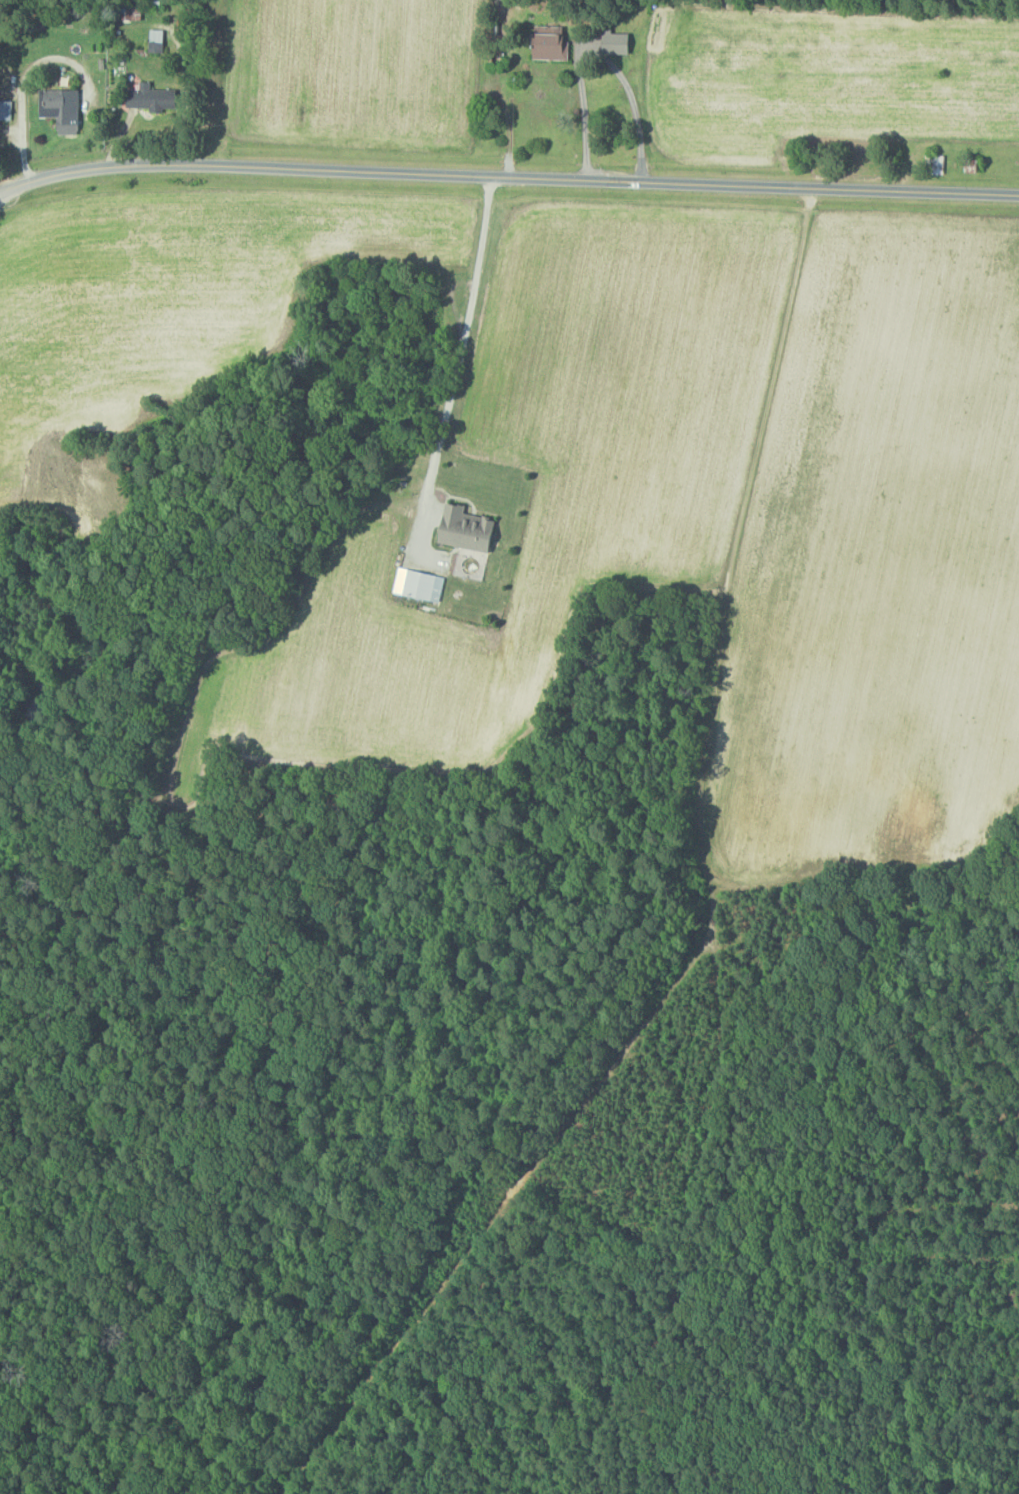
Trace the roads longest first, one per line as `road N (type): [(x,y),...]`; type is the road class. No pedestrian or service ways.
road 1 (residential): [(0,196),(82,173),(161,167),(1018,199)]
road 2 (residential): [(812,192),(723,569),(701,802),(701,949)]

